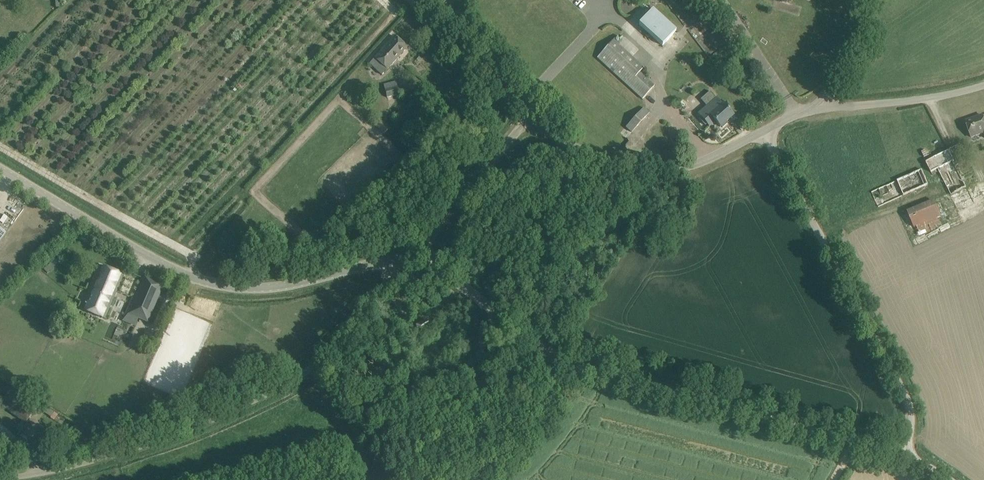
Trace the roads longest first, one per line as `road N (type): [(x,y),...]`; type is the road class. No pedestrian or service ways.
road 1 (unclassified): [(902,456),(579,368),(416,255)]
road 2 (unclassified): [(0,477),(58,469),(178,433),(276,388),(338,343),(389,281),(391,260)]
road 3 (unclassified): [(391,260),(279,287),(214,285),(0,168)]
road 4 (unclassified): [(902,456),(910,409),(760,134)]
road 5 (unclassified): [(760,134),(692,168),(649,169),(586,153),(531,117)]
road 6 (unclassified): [(531,117),(416,255)]
road 7 (unclassified): [(531,117),(408,0)]
road 8 (unclassified): [(827,101),(905,101),(983,85)]

